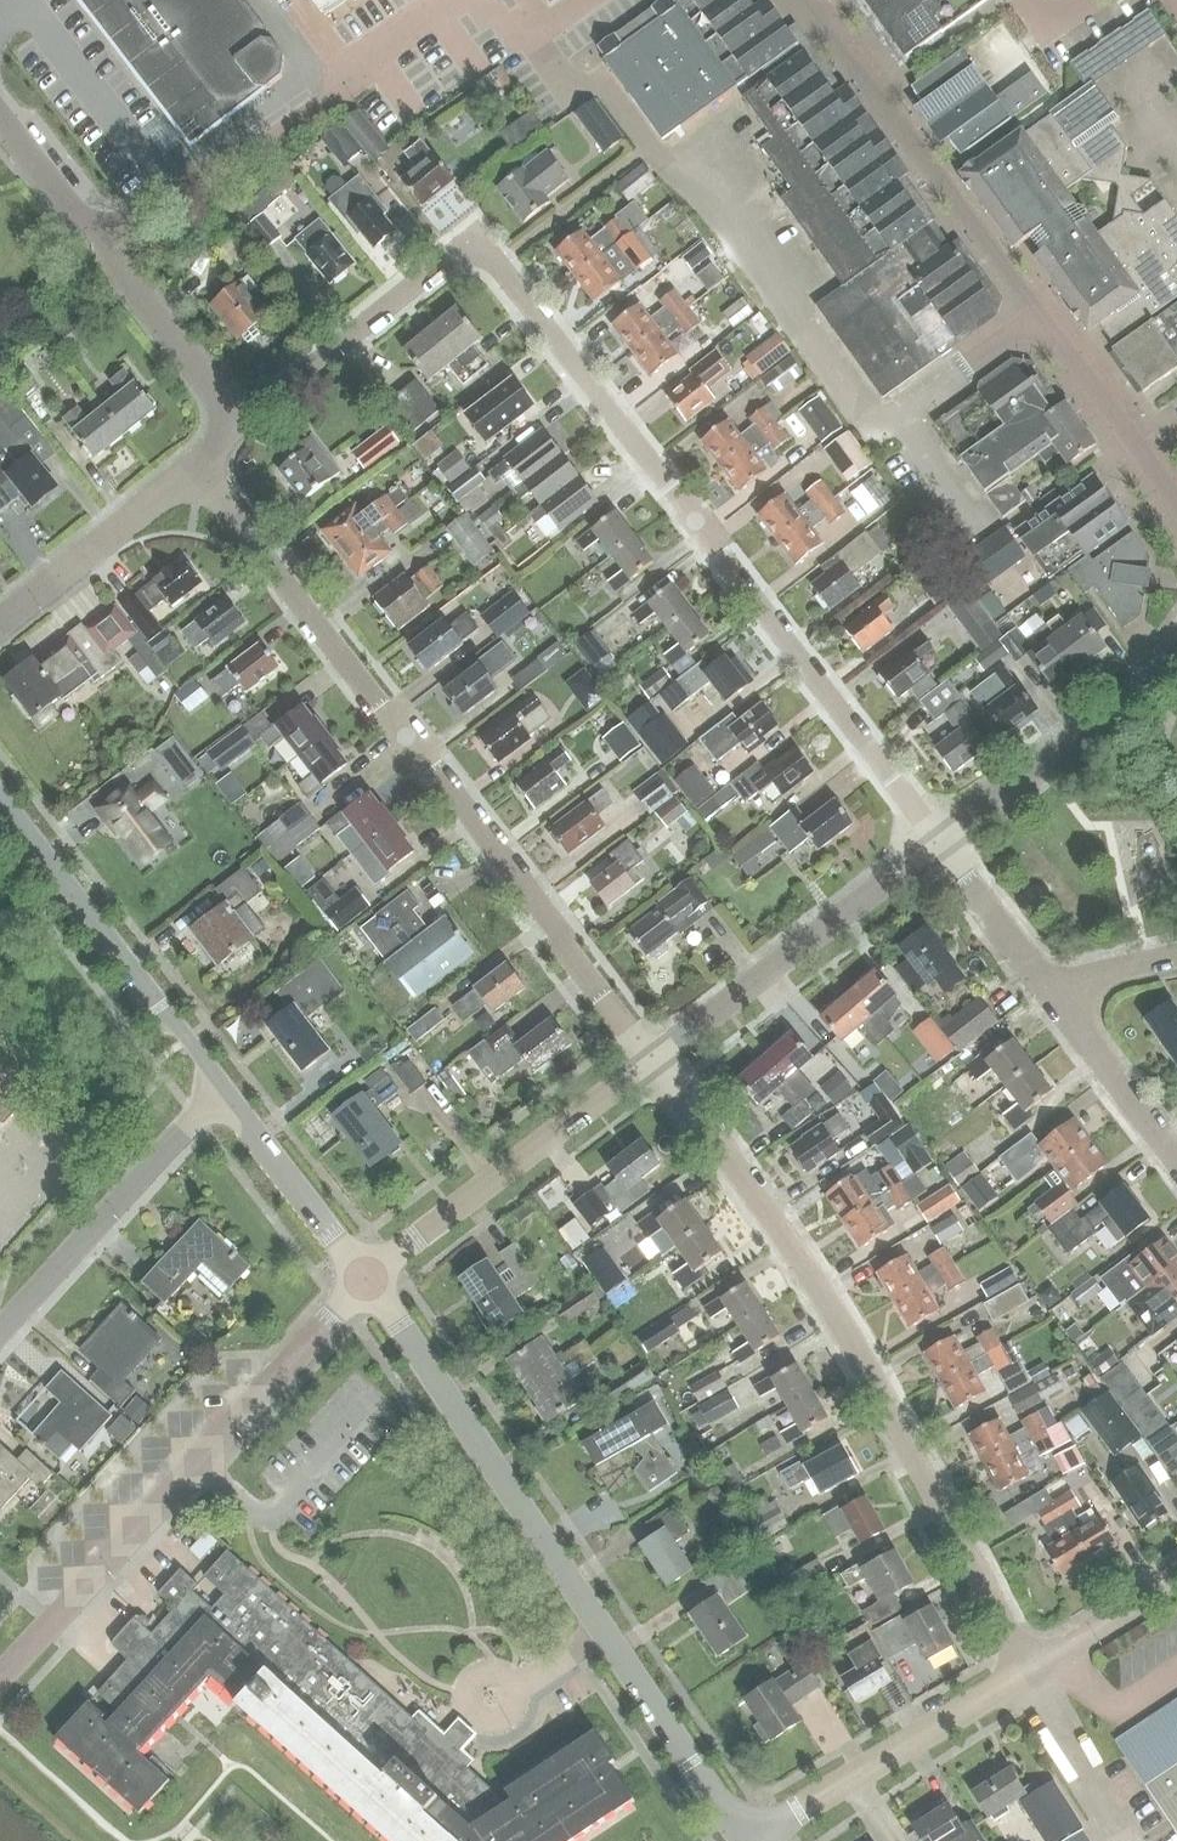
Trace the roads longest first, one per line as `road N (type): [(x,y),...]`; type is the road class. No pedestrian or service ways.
road 1 (residential): [(241,415),(452,256),(475,253),(495,264),(940,842)]
road 2 (unclassified): [(650,1061),(200,476)]
road 3 (unclassified): [(1024,1672),(869,1373),(772,1215),(650,1061)]
road 4 (unclassified): [(750,1838),(368,1281)]
road 5 (residential): [(1176,509),(807,0)]
road 6 (tertiary): [(368,1281),(0,1678)]
road 7 (residential): [(241,415),(0,113)]
road 8 (tertiary): [(226,1087),(0,802)]
road 9 (residential): [(650,1061),(940,842)]
road 10 (residential): [(368,1281),(650,1061)]
road 11 (residential): [(0,1329),(226,1087)]
road 12 (unclassified): [(750,1838),(1024,1672)]
road 13 (residential): [(940,842),(1176,651)]
road 14 (residential): [(0,624),(200,476)]
road 15 (tertiary): [(368,1281),(226,1087)]
road 16 (residential): [(940,842),(1061,1002)]
road 17 (residential): [(1061,1002),(1176,1156)]
road 18 (unclassified): [(1024,1672),(1176,1571)]
road 19 (residential): [(1061,1002),(1099,976),(1176,957)]

